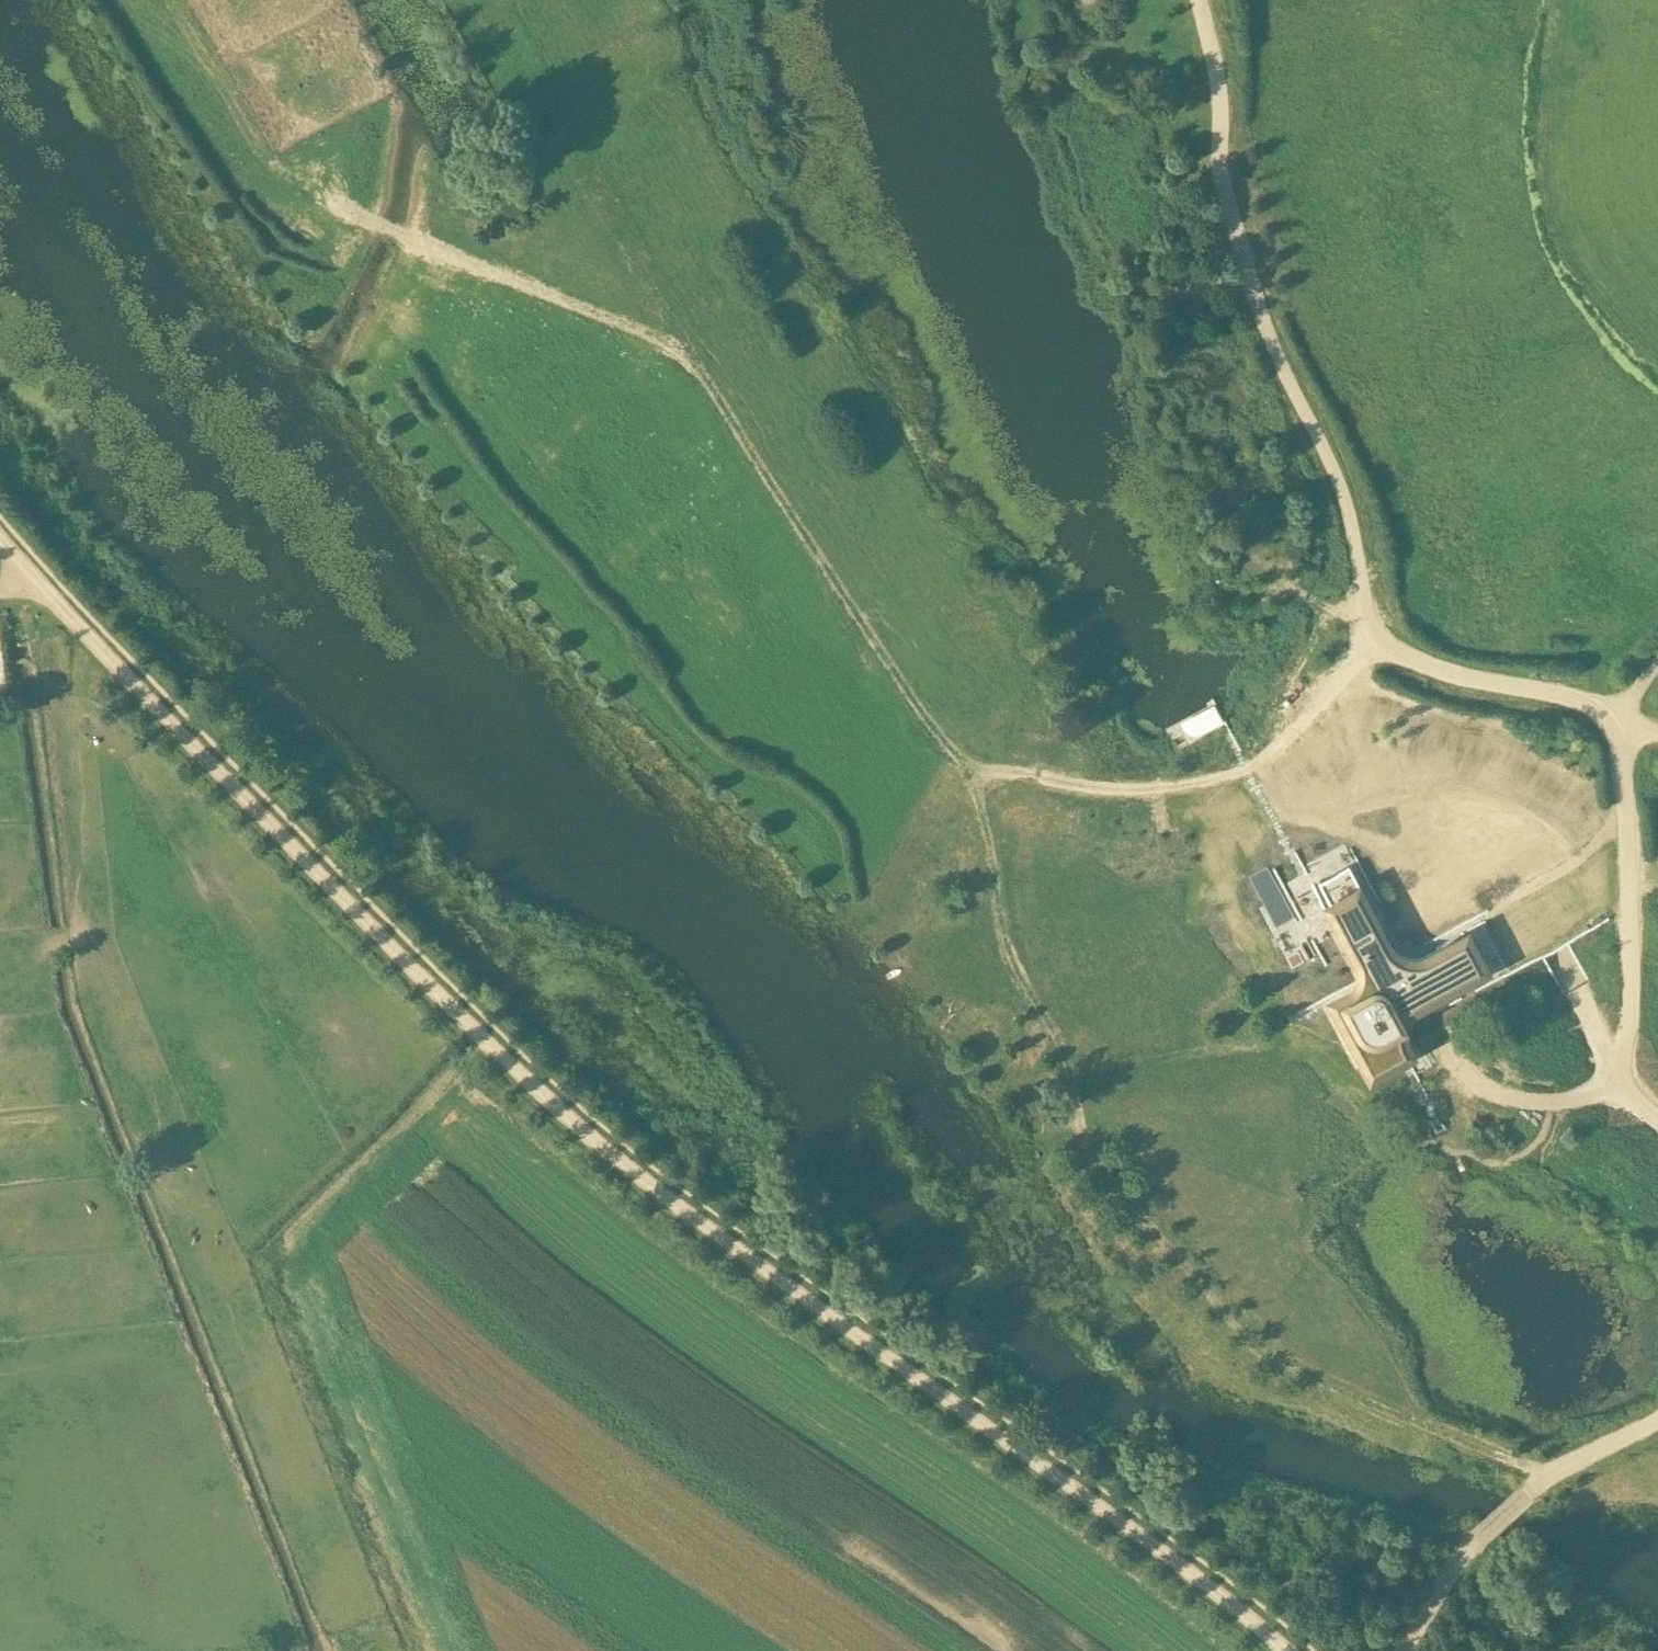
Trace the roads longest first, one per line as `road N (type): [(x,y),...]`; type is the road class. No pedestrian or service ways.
road 1 (track): [(1283,1650),(1137,1536),(664,1197),(502,1056),(34,582)]
road 2 (track): [(1367,649),(1350,525),(1327,455),(1253,304),(1223,211),(1215,74),(1187,0)]
road 3 (track): [(1620,725),(1628,866),(1614,900),(1636,982)]

